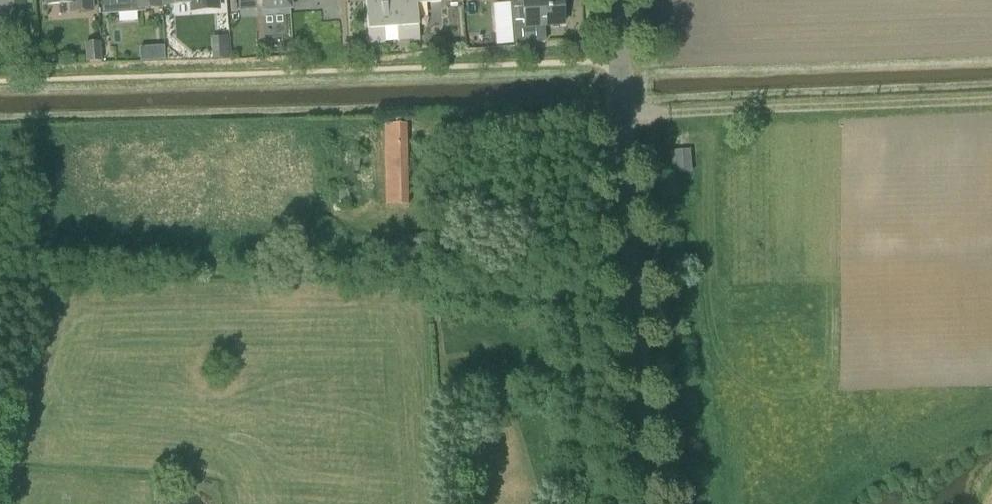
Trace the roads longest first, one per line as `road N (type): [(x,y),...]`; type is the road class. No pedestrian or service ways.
road 1 (tertiary): [(651,503),(616,0)]

